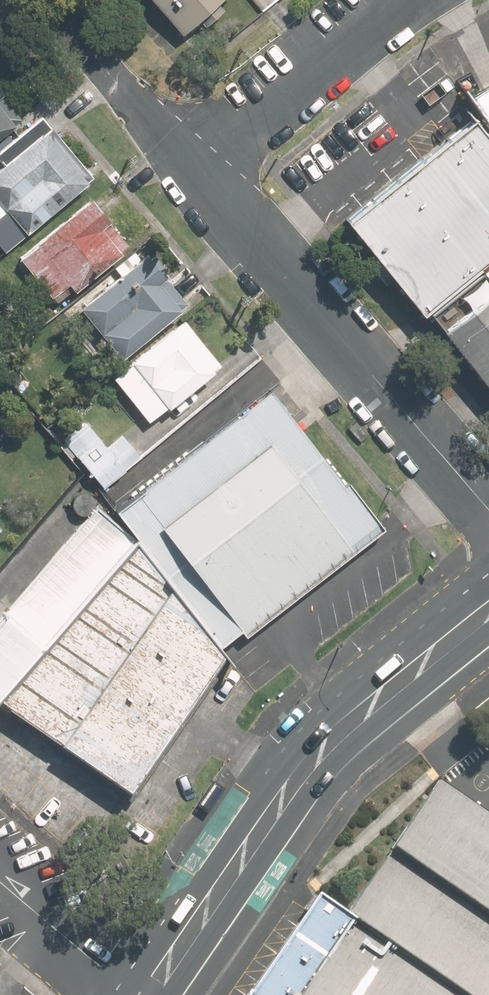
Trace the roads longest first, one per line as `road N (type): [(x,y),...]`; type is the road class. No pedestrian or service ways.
road 1 (secondary): [(488,607),(393,684),(292,784),(146,994)]
road 2 (residential): [(488,509),(192,172)]
road 3 (residential): [(422,0),(192,172)]
road 4 (residential): [(192,172),(47,0)]
road 5 (residential): [(140,994),(0,881)]

